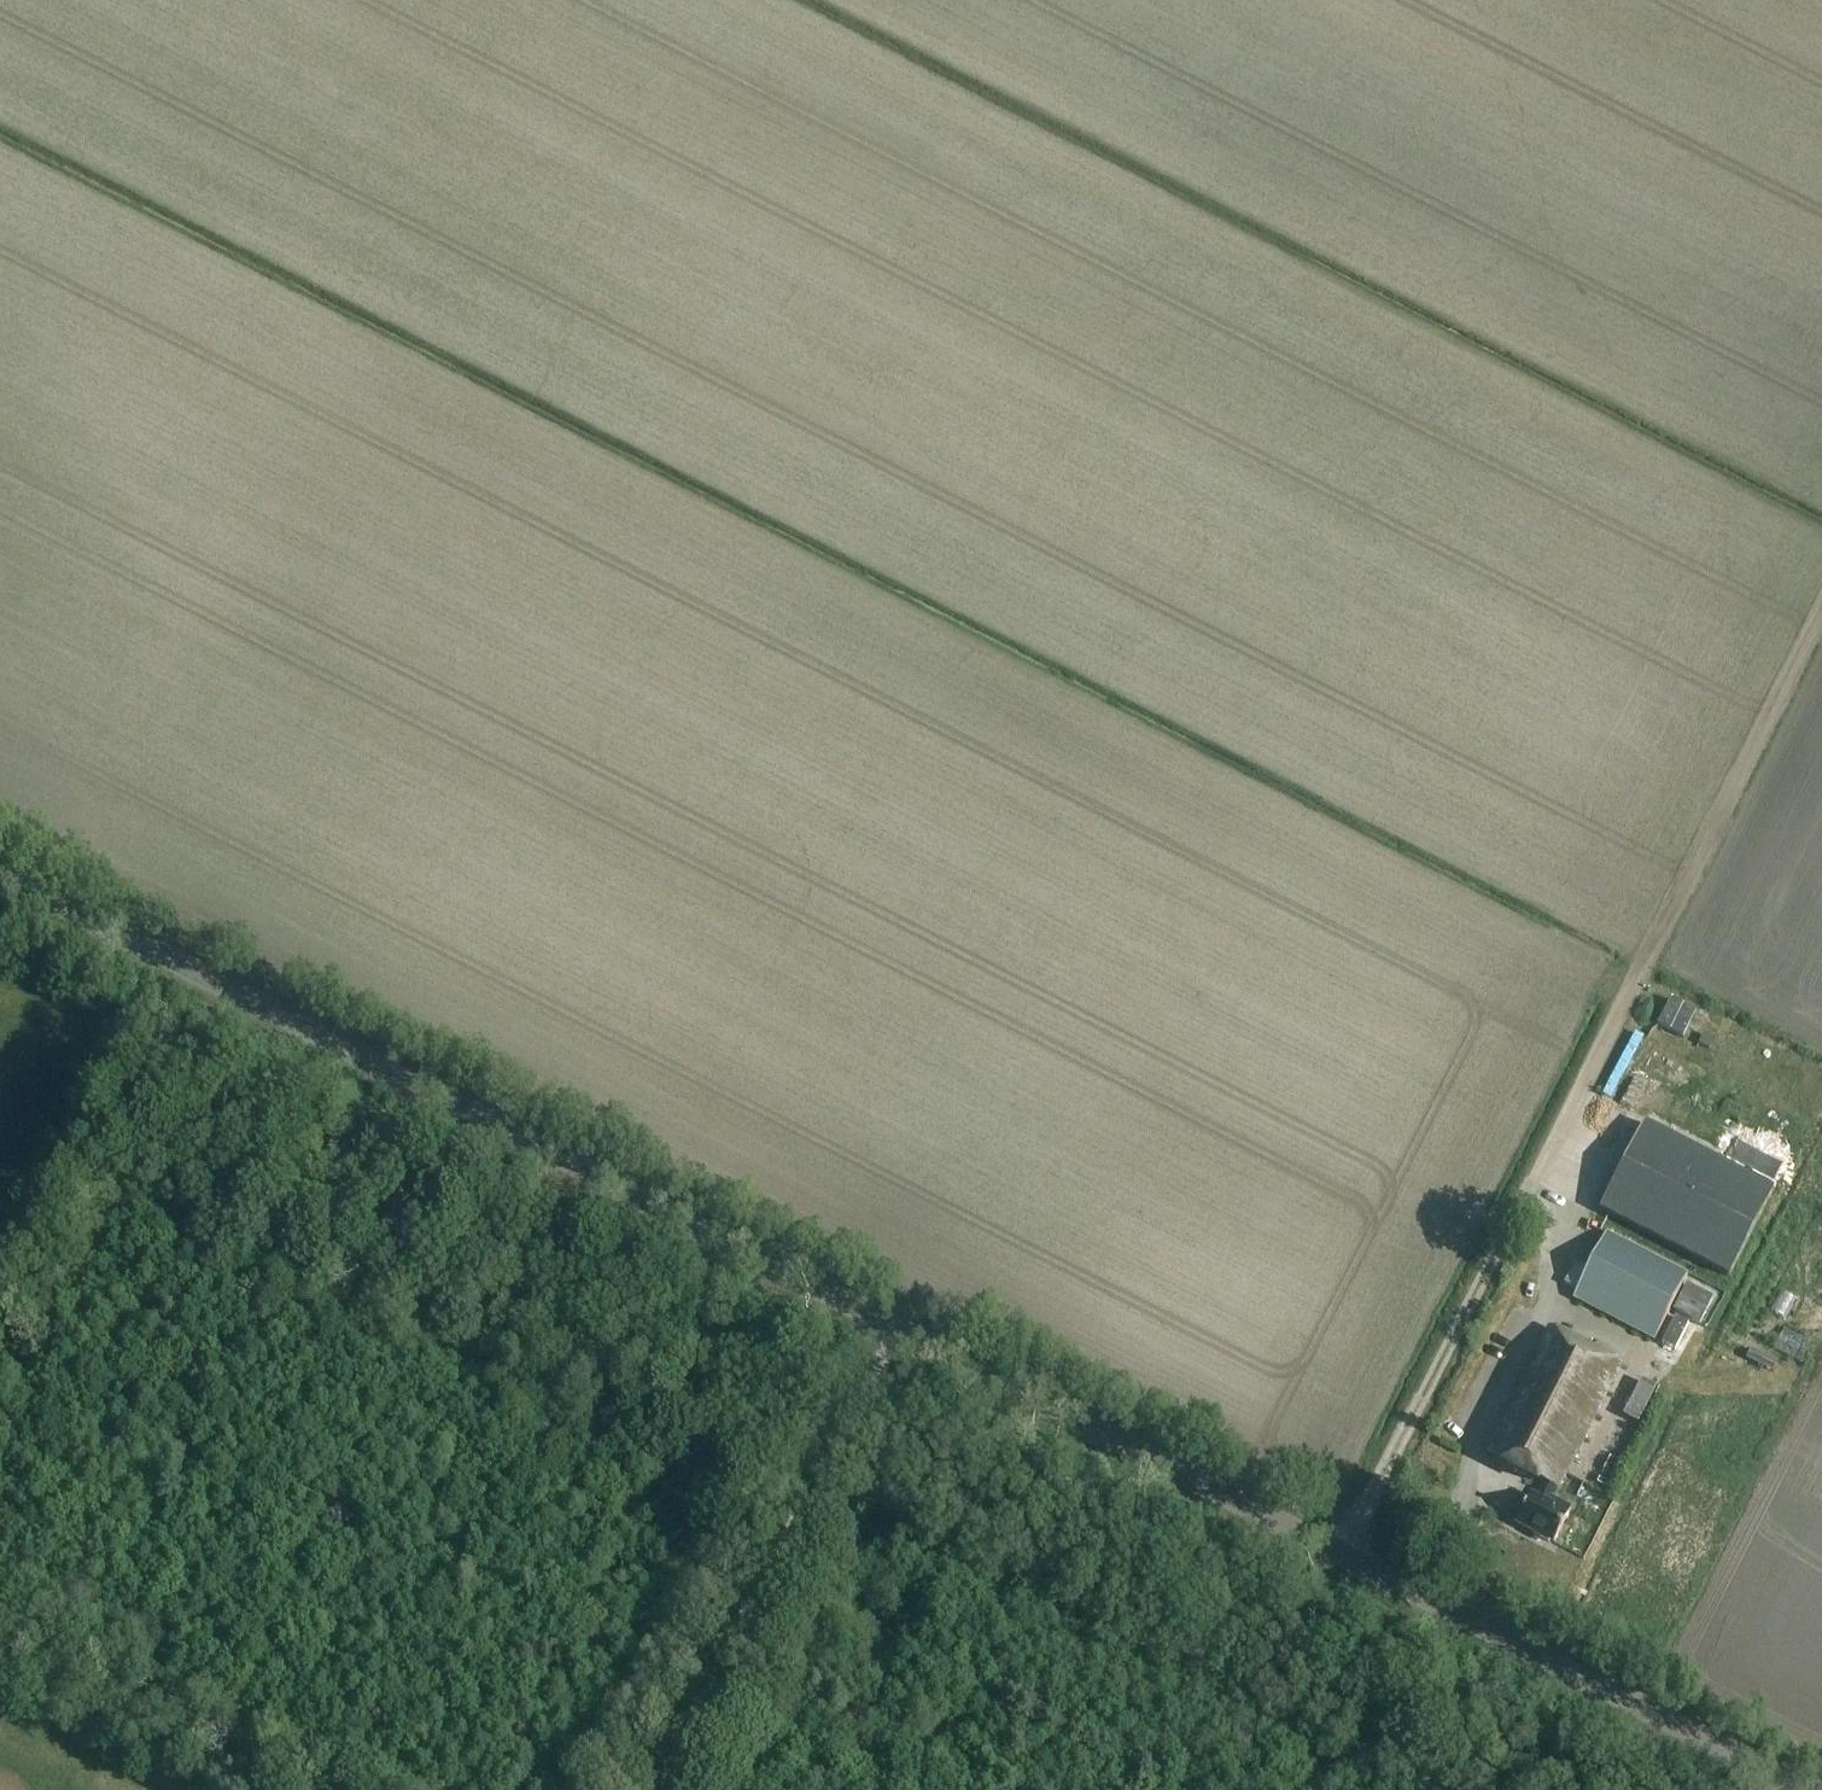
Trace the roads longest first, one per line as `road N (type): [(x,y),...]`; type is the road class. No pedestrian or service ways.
road 1 (tertiary): [(1803,1789),(0,873)]

